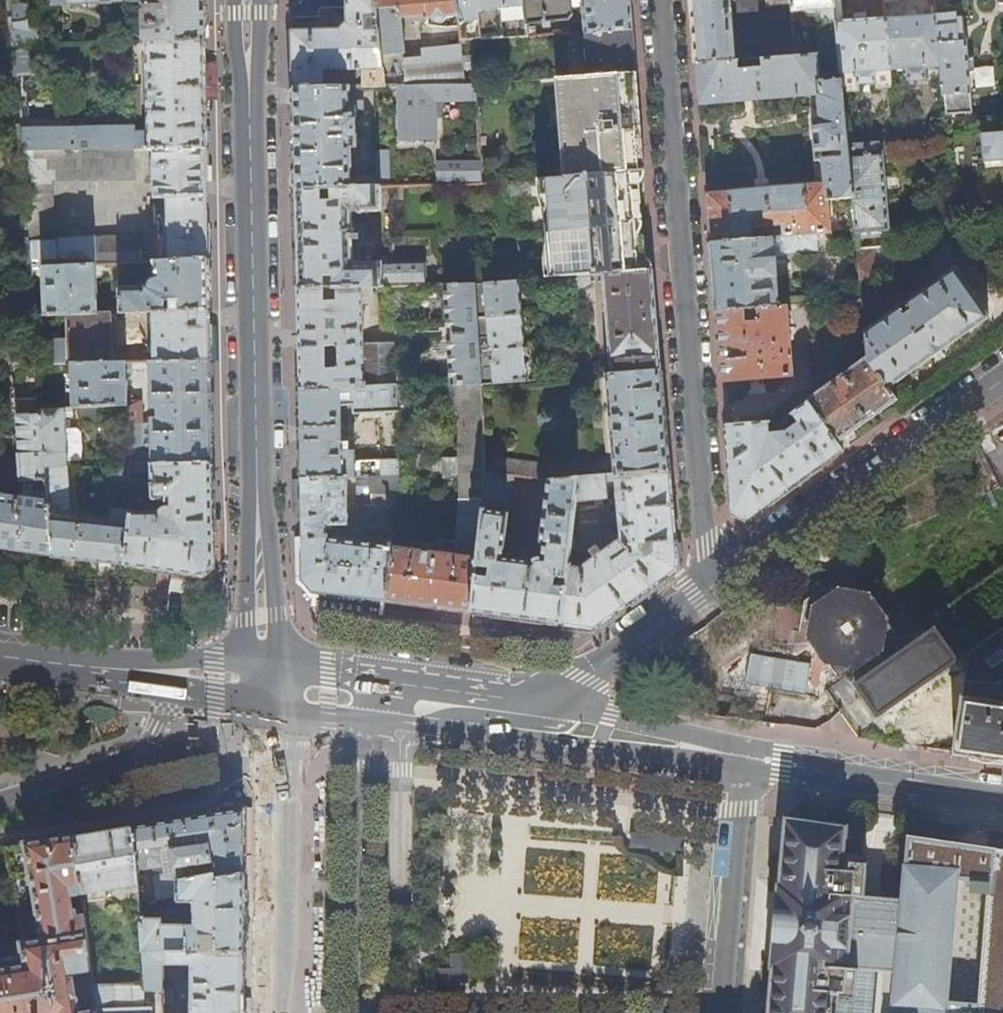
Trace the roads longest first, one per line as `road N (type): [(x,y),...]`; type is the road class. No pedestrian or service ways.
road 1 (secondary): [(247,0),(270,687)]
road 2 (residential): [(662,0),(704,526),(722,580)]
road 3 (residential): [(722,580),(1002,380)]
road 4 (secondary): [(270,687),(284,769),(280,1012)]
road 5 (residential): [(363,701),(359,1012)]
road 6 (residential): [(1002,801),(742,757)]
road 7 (residential): [(718,1012),(742,757)]
road 8 (residential): [(518,721),(722,580)]
road 9 (residential): [(0,799),(132,757),(186,677)]
road 10 (residential): [(742,757),(518,721)]
road 11 (secondary): [(186,677),(0,657)]
road 12 (residential): [(518,721),(363,701)]

